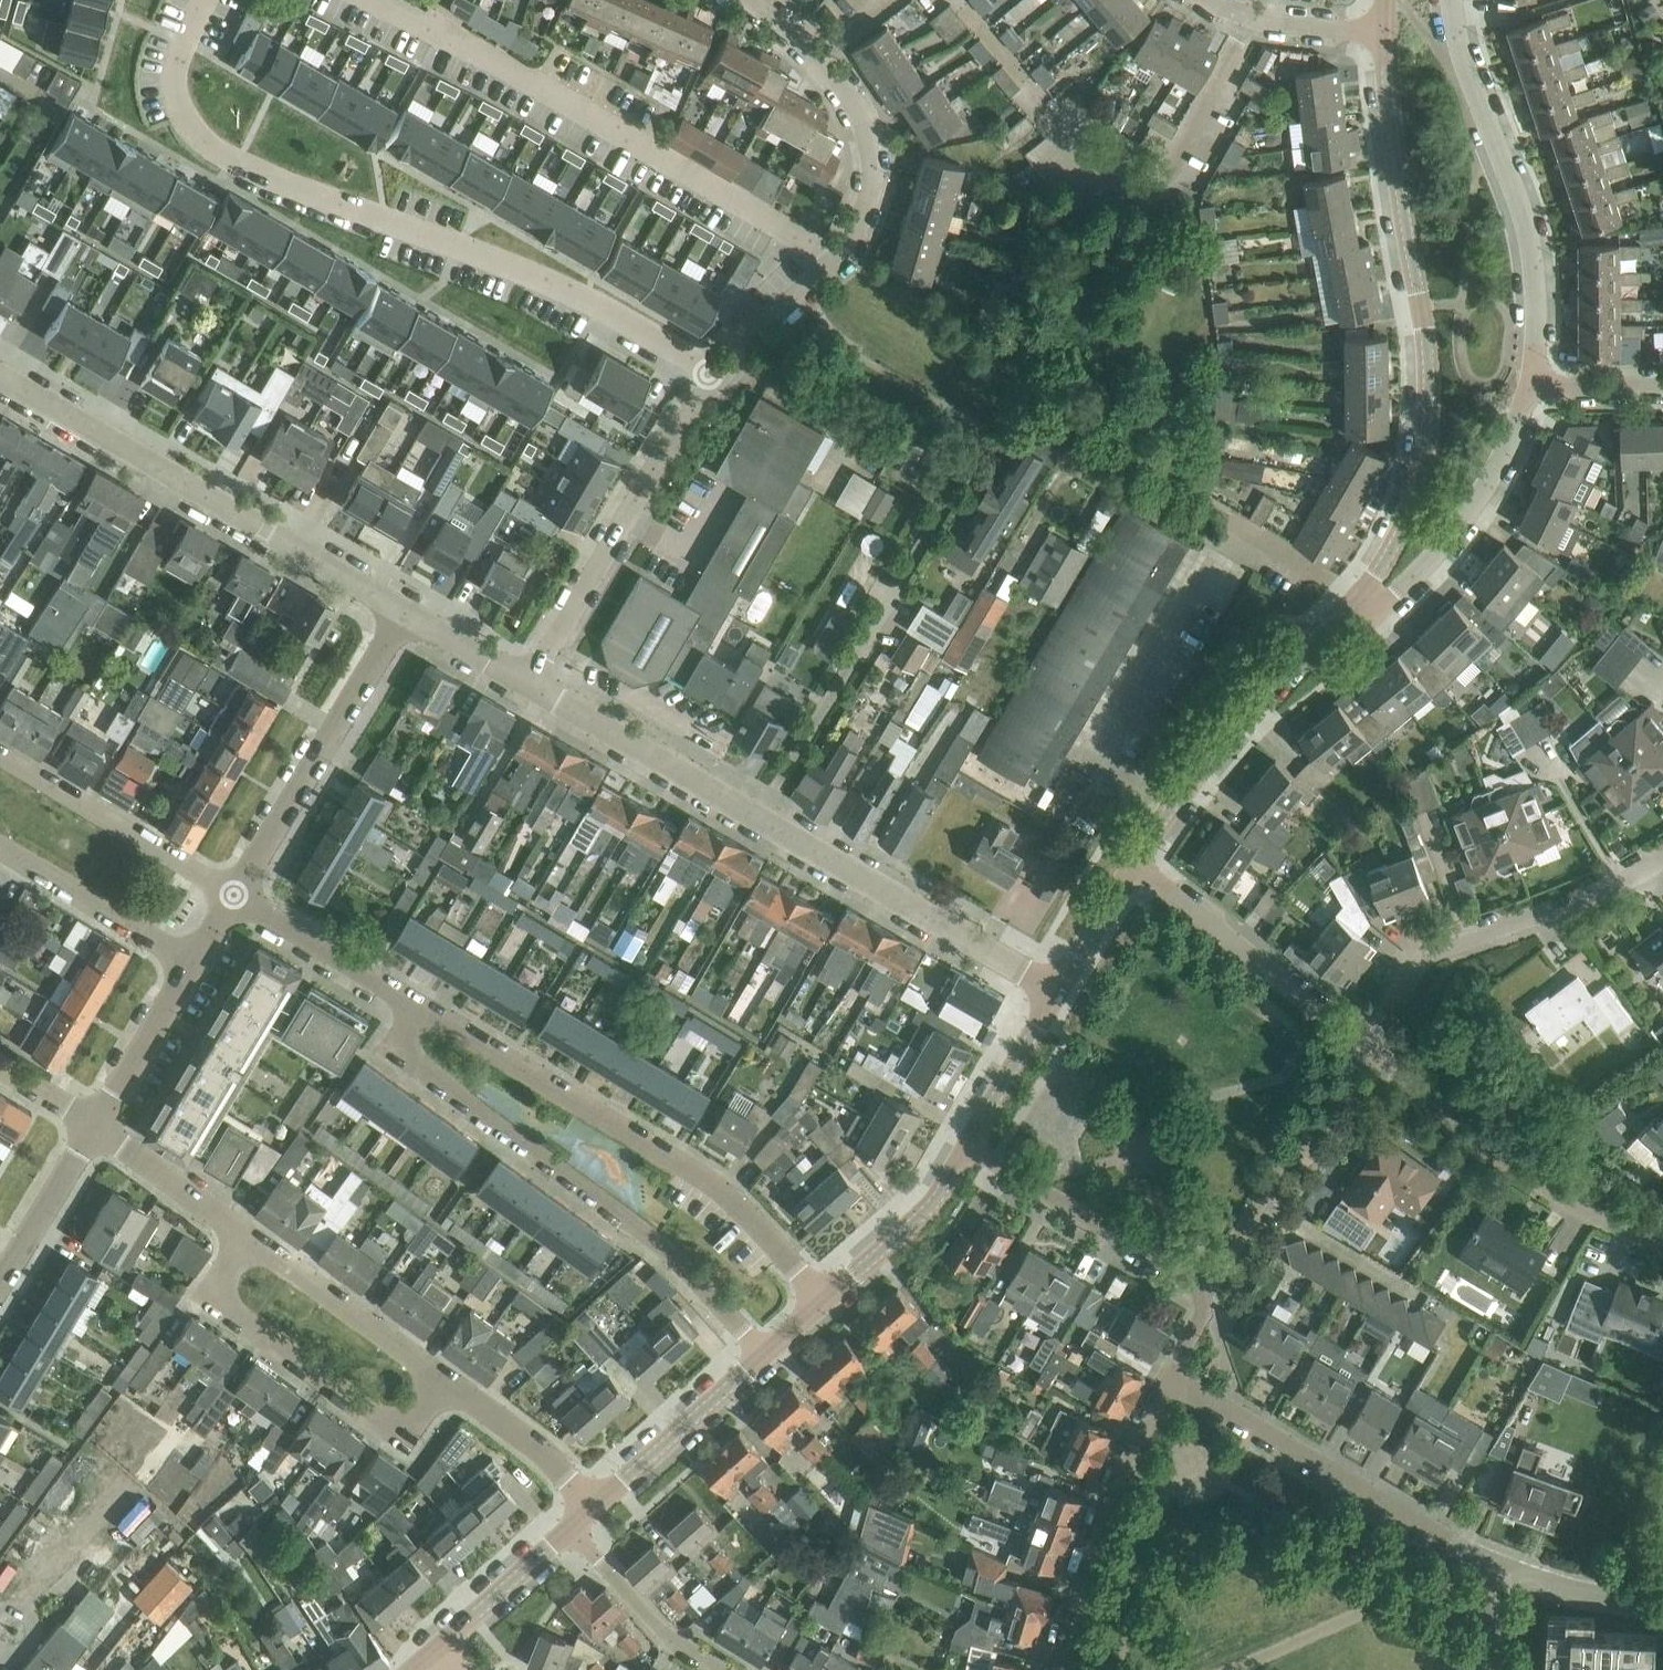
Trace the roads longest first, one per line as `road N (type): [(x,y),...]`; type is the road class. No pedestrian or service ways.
road 1 (residential): [(206,0),(175,82),(205,142),(277,180),(585,299),(714,378)]
road 2 (residential): [(1059,989),(529,683)]
road 3 (residential): [(1345,609),(1396,541),(1416,491),(1427,426),(1425,333),(1384,32)]
road 4 (residential): [(766,1354),(648,1235),(417,1066),(403,1051),(403,1037),(418,1006)]
road 5 (residential): [(826,1301),(725,1193),(418,1006)]
road 6 (residential): [(748,0),(820,59),(853,100),(869,143),(870,184),(839,259),(714,378)]
road 7 (residential): [(405,611),(0,375)]
road 8 (residential): [(1530,384),(1531,245),(1465,64),(1452,0)]
road 9 (unclassified): [(1502,1566),(1170,1379)]
road 10 (residential): [(1368,1052),(1422,959),(1621,884),(1662,860)]
road 11 (residential): [(714,378),(529,683)]
road 12 (residential): [(1662,1245),(1607,1221),(1487,1149),(1368,1052)]
road 13 (unclassified): [(251,1240),(222,1281),(223,1297),(376,1418),(395,1423),(417,1417),(443,1379)]
road 14 (residential): [(1136,866),(1211,755),(1345,609)]
road 15 (residential): [(234,894),(405,611)]
road 16 (unclassified): [(1055,1669),(1100,1512),(1170,1379)]
road 17 (residential): [(1345,609),(1380,606),(1454,532),(1507,448),(1530,384)]
road 18 (residential): [(1368,1052),(1136,866)]
road 19 (residential): [(1199,1295),(1197,1281),(968,1145)]
road 20 (residential): [(234,894),(0,755)]
road 21 (residential): [(443,1379),(251,1240)]
road 22 (residential): [(593,1508),(766,1354)]
road 23 (residential): [(194,964),(0,846)]
road 24 (residential): [(418,1006),(234,894)]
road 25 (residential): [(826,1301),(929,1209),(968,1145)]
road 26 (unclassified): [(572,1528),(664,1635),(720,1669)]
road 27 (residential): [(593,1508),(547,1456),(443,1379)]
road 28 (residential): [(251,1240),(95,1127)]
road 29 (residential): [(95,1127),(194,964)]
road 30 (residential): [(0,1283),(95,1127)]
road 31 (residential): [(968,1145),(1059,989)]
road 32 (residential): [(439,1647),(572,1528)]
road 33 (residential): [(1384,32),(1302,26),(1210,0)]
road 34 (unclassified): [(1662,1604),(1502,1566)]
road 35 (residential): [(1059,989),(1136,866)]
road 36 (residential): [(529,683),(405,611)]
road 37 (residential): [(1368,1052),(1309,1153),(1286,1154)]
road 38 (residential): [(1530,384),(1662,386)]
road 39 (unclassified): [(1199,1295),(1264,1191)]

